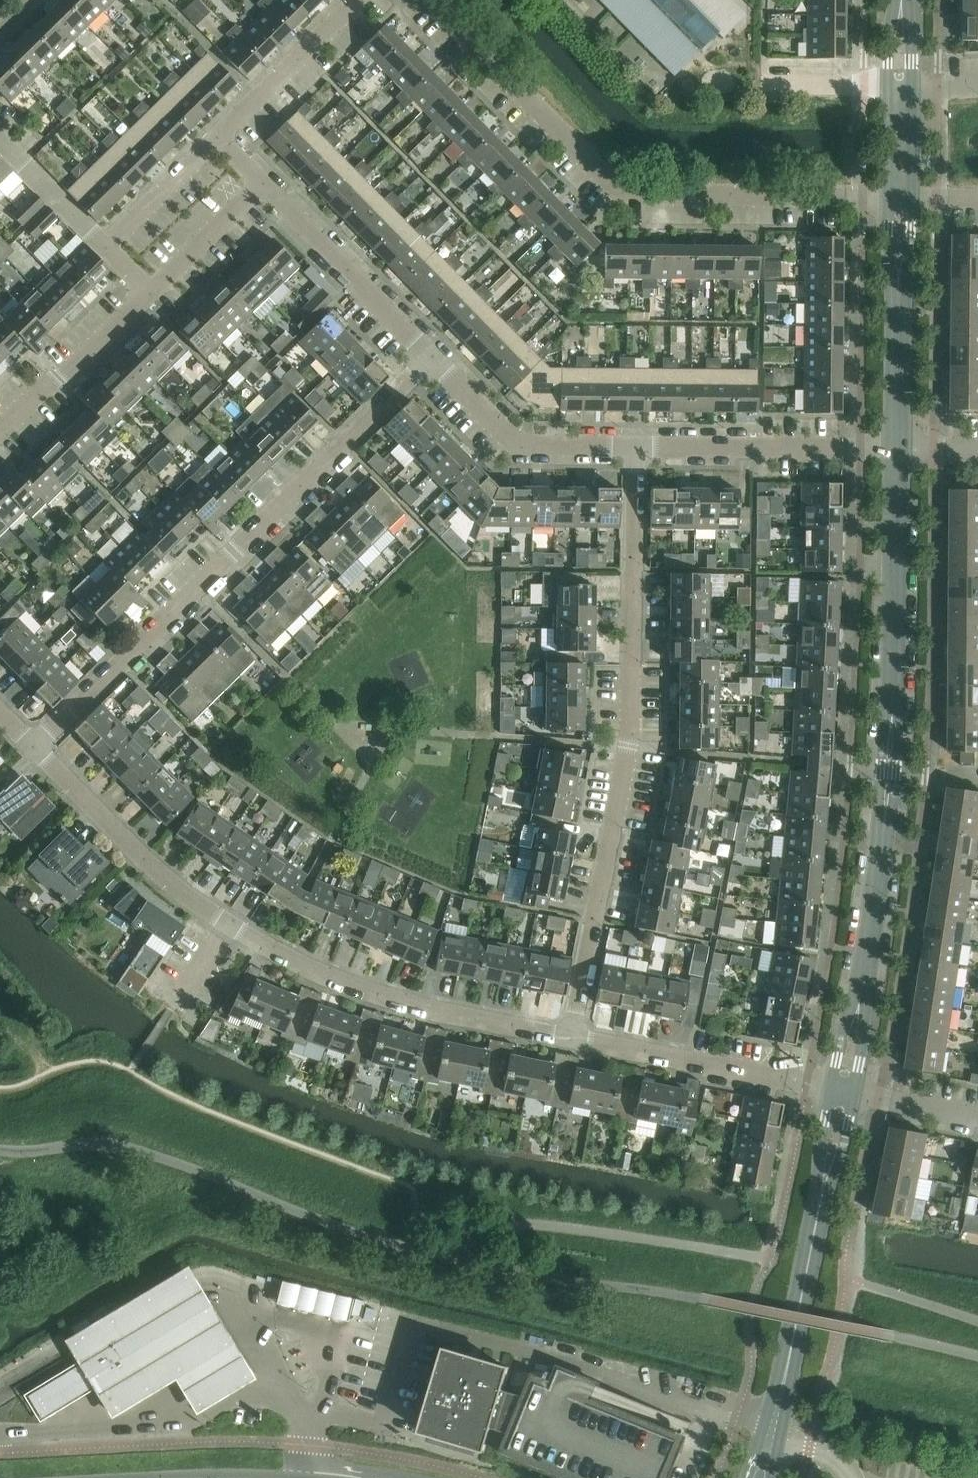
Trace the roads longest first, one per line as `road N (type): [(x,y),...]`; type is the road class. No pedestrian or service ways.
road 1 (tertiary): [(844,1092),(890,771),(896,448)]
road 2 (residential): [(572,1038),(377,993),(272,950),(183,893),(34,748)]
road 3 (residential): [(572,1038),(625,751),(636,445)]
road 4 (residential): [(34,748),(430,356)]
road 5 (residential): [(899,198),(622,195),(429,0)]
road 6 (tertiary): [(771,1436),(844,1092)]
road 7 (residential): [(844,1092),(572,1038)]
road 8 (residential): [(636,445),(896,448)]
road 9 (tertiary): [(896,448),(899,198)]
road 10 (residential): [(430,356),(517,444),(636,445)]
road 11 (residential): [(266,189),(430,356)]
road 12 (residential): [(0,427),(150,296)]
road 13 (residential): [(221,140),(362,0)]
road 14 (residential): [(102,246),(221,140)]
road 15 (residential): [(150,296),(266,189)]
road 16 (residential): [(102,246),(0,138)]
road 17 (residential): [(844,1092),(977,1120)]

